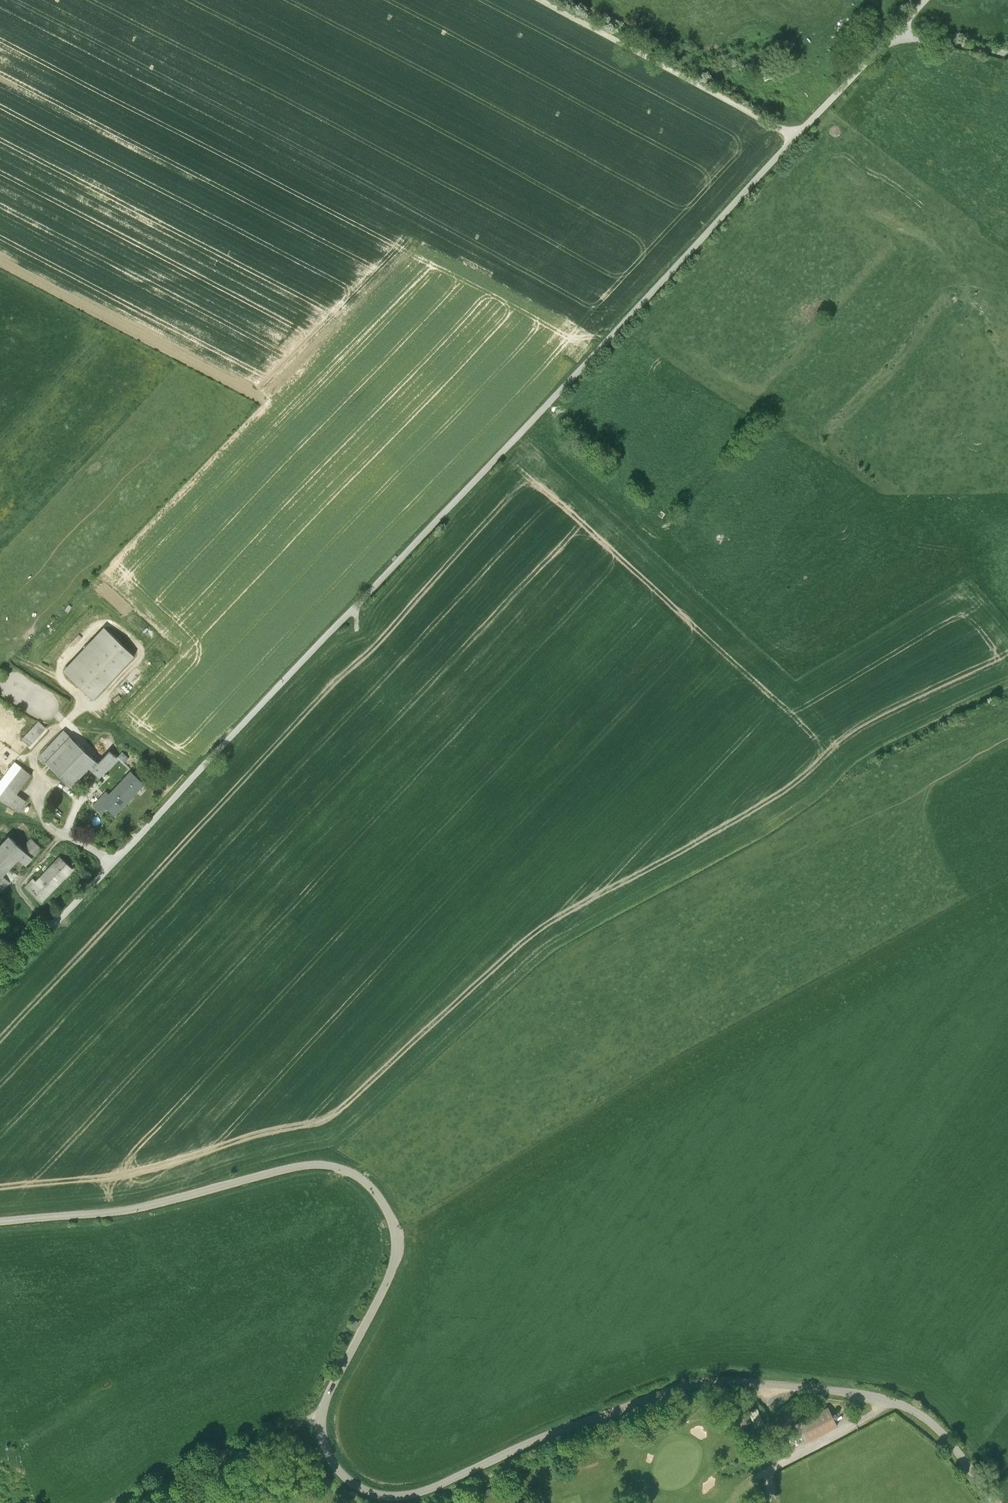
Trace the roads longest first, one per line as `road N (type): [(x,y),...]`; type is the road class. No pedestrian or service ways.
road 1 (unclassified): [(996,1502),(944,1433),(907,1405),(717,1379),(548,1432),(418,1492),(372,1489),(350,1478),(323,1437),(327,1396),(394,1257),(386,1207),(359,1177),(311,1164),(111,1213),(0,1221)]
road 2 (unclassified): [(896,31),(0,983)]
road 3 (track): [(795,135),(543,0)]
road 4 (track): [(889,1399),(762,1474),(735,1502)]

